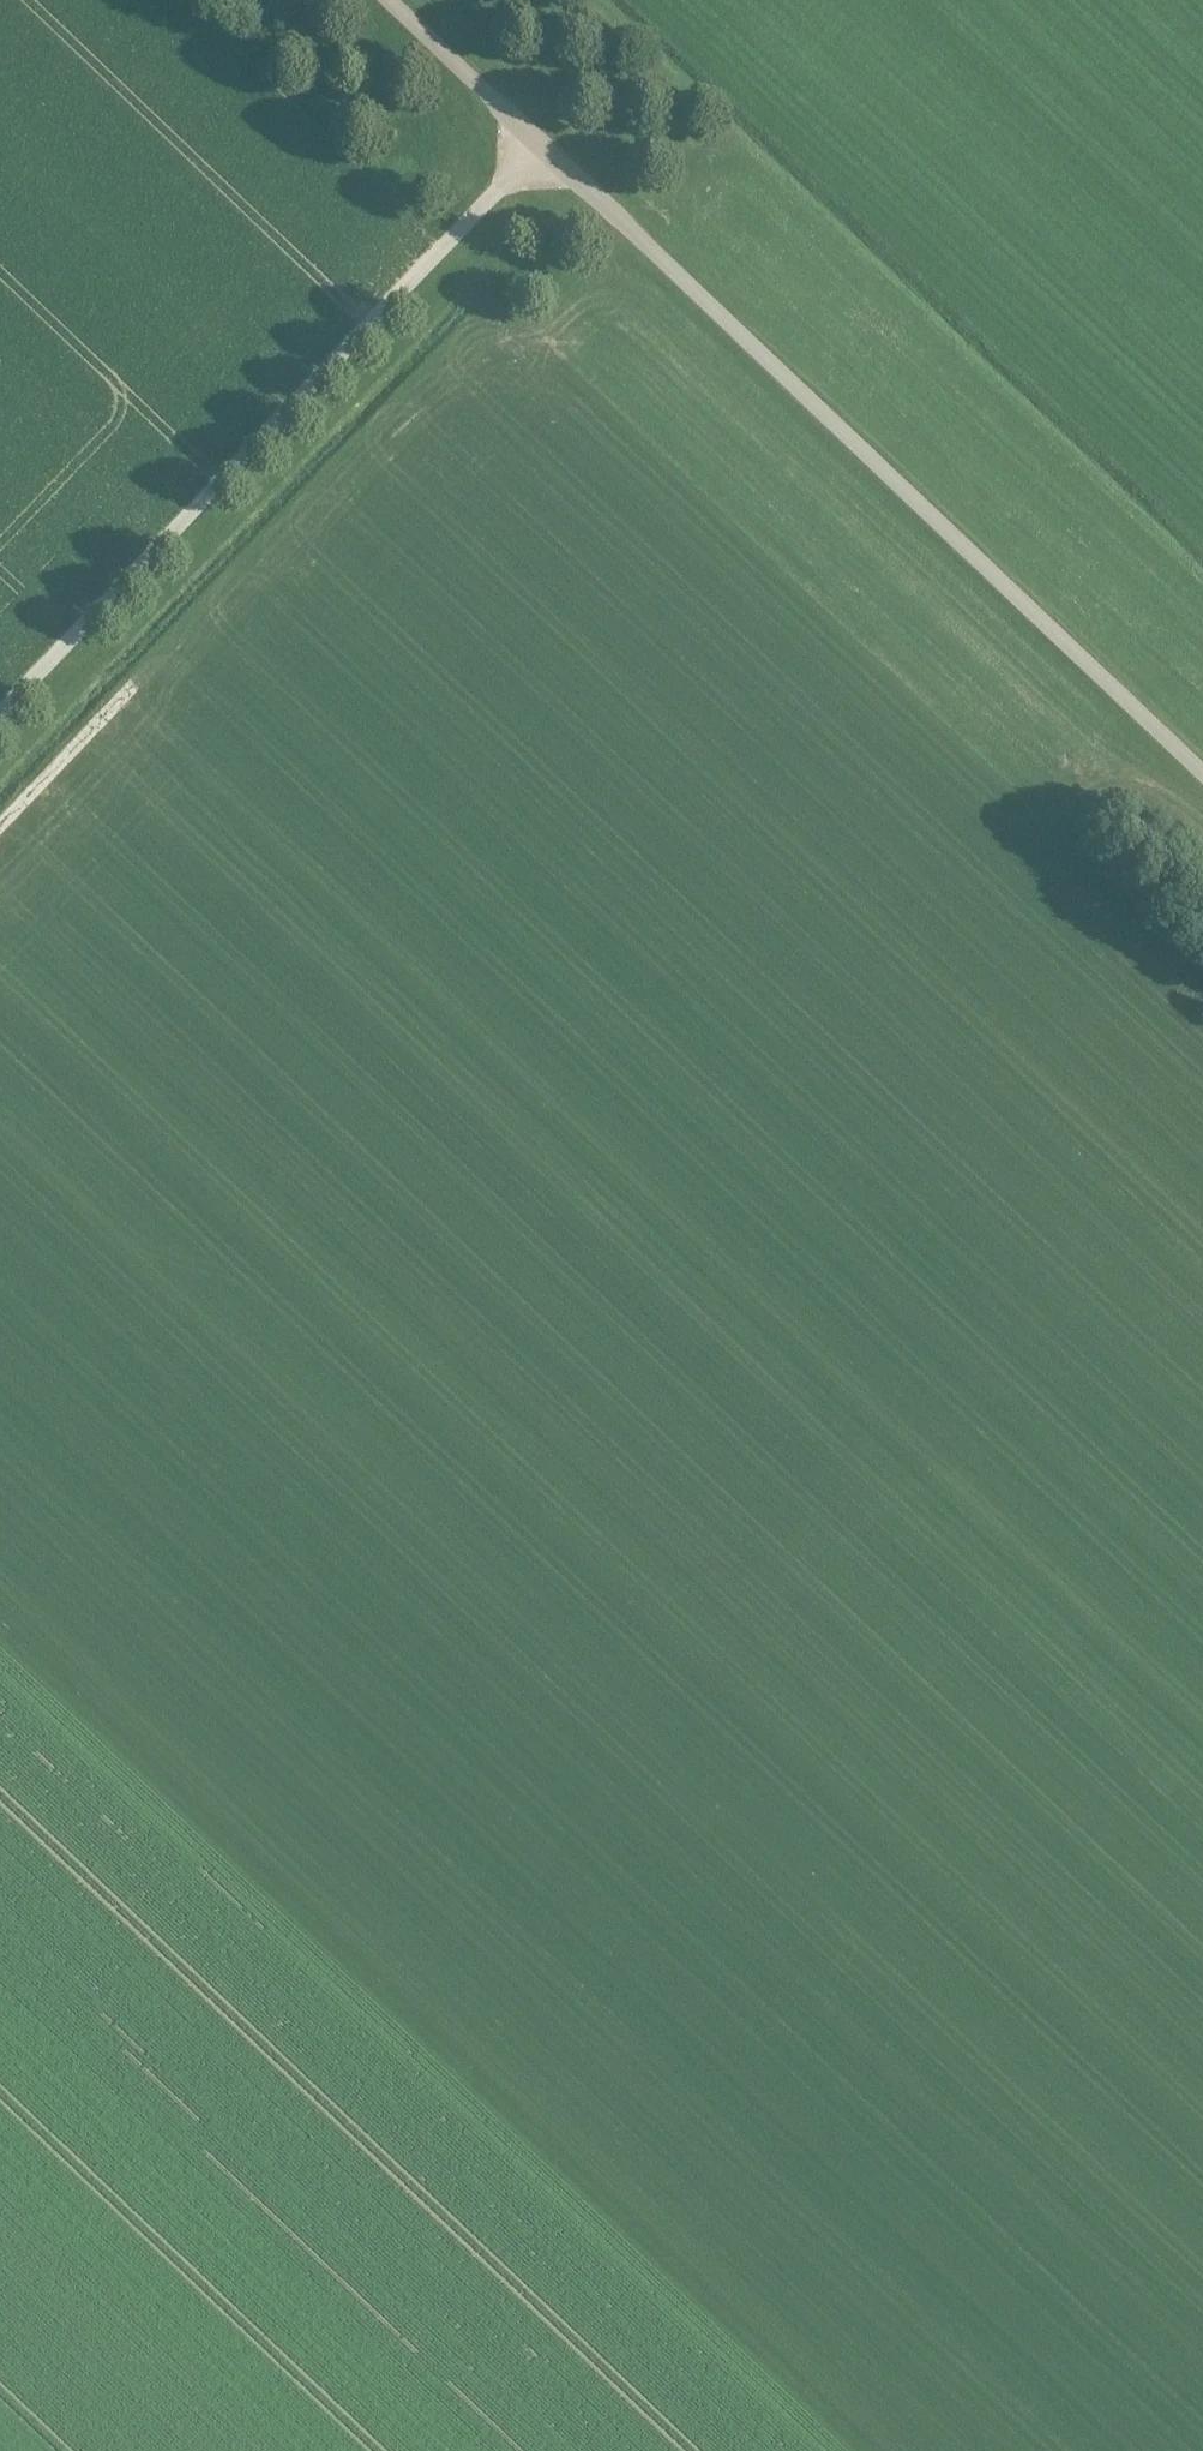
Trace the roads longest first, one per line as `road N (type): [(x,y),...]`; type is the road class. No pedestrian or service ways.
road 1 (tertiary): [(1202,773),(387,0)]

